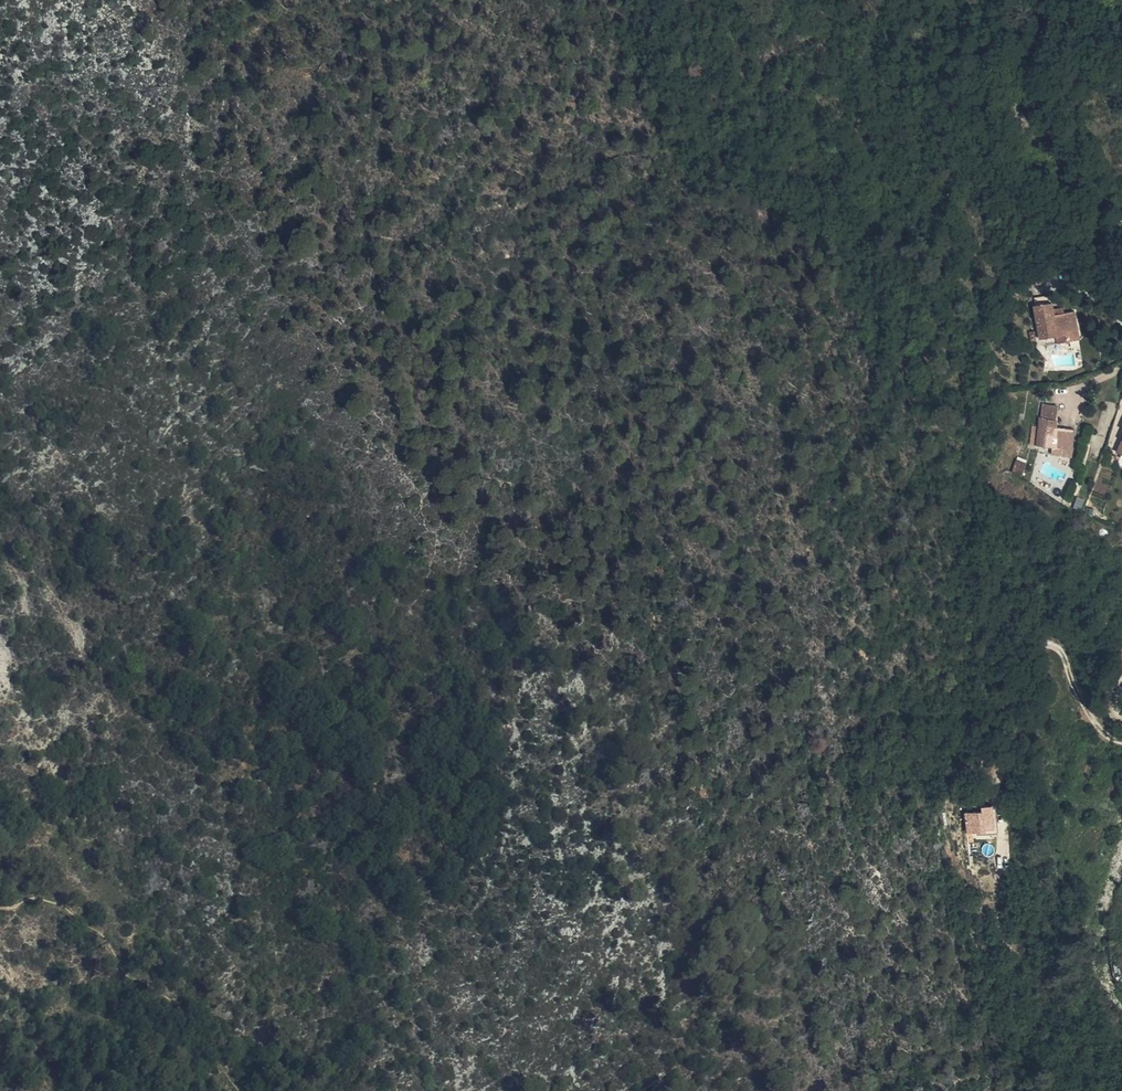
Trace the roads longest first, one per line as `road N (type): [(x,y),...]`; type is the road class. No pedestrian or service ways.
road 1 (track): [(1121,739),(1100,727),(1064,653),(1050,643)]

